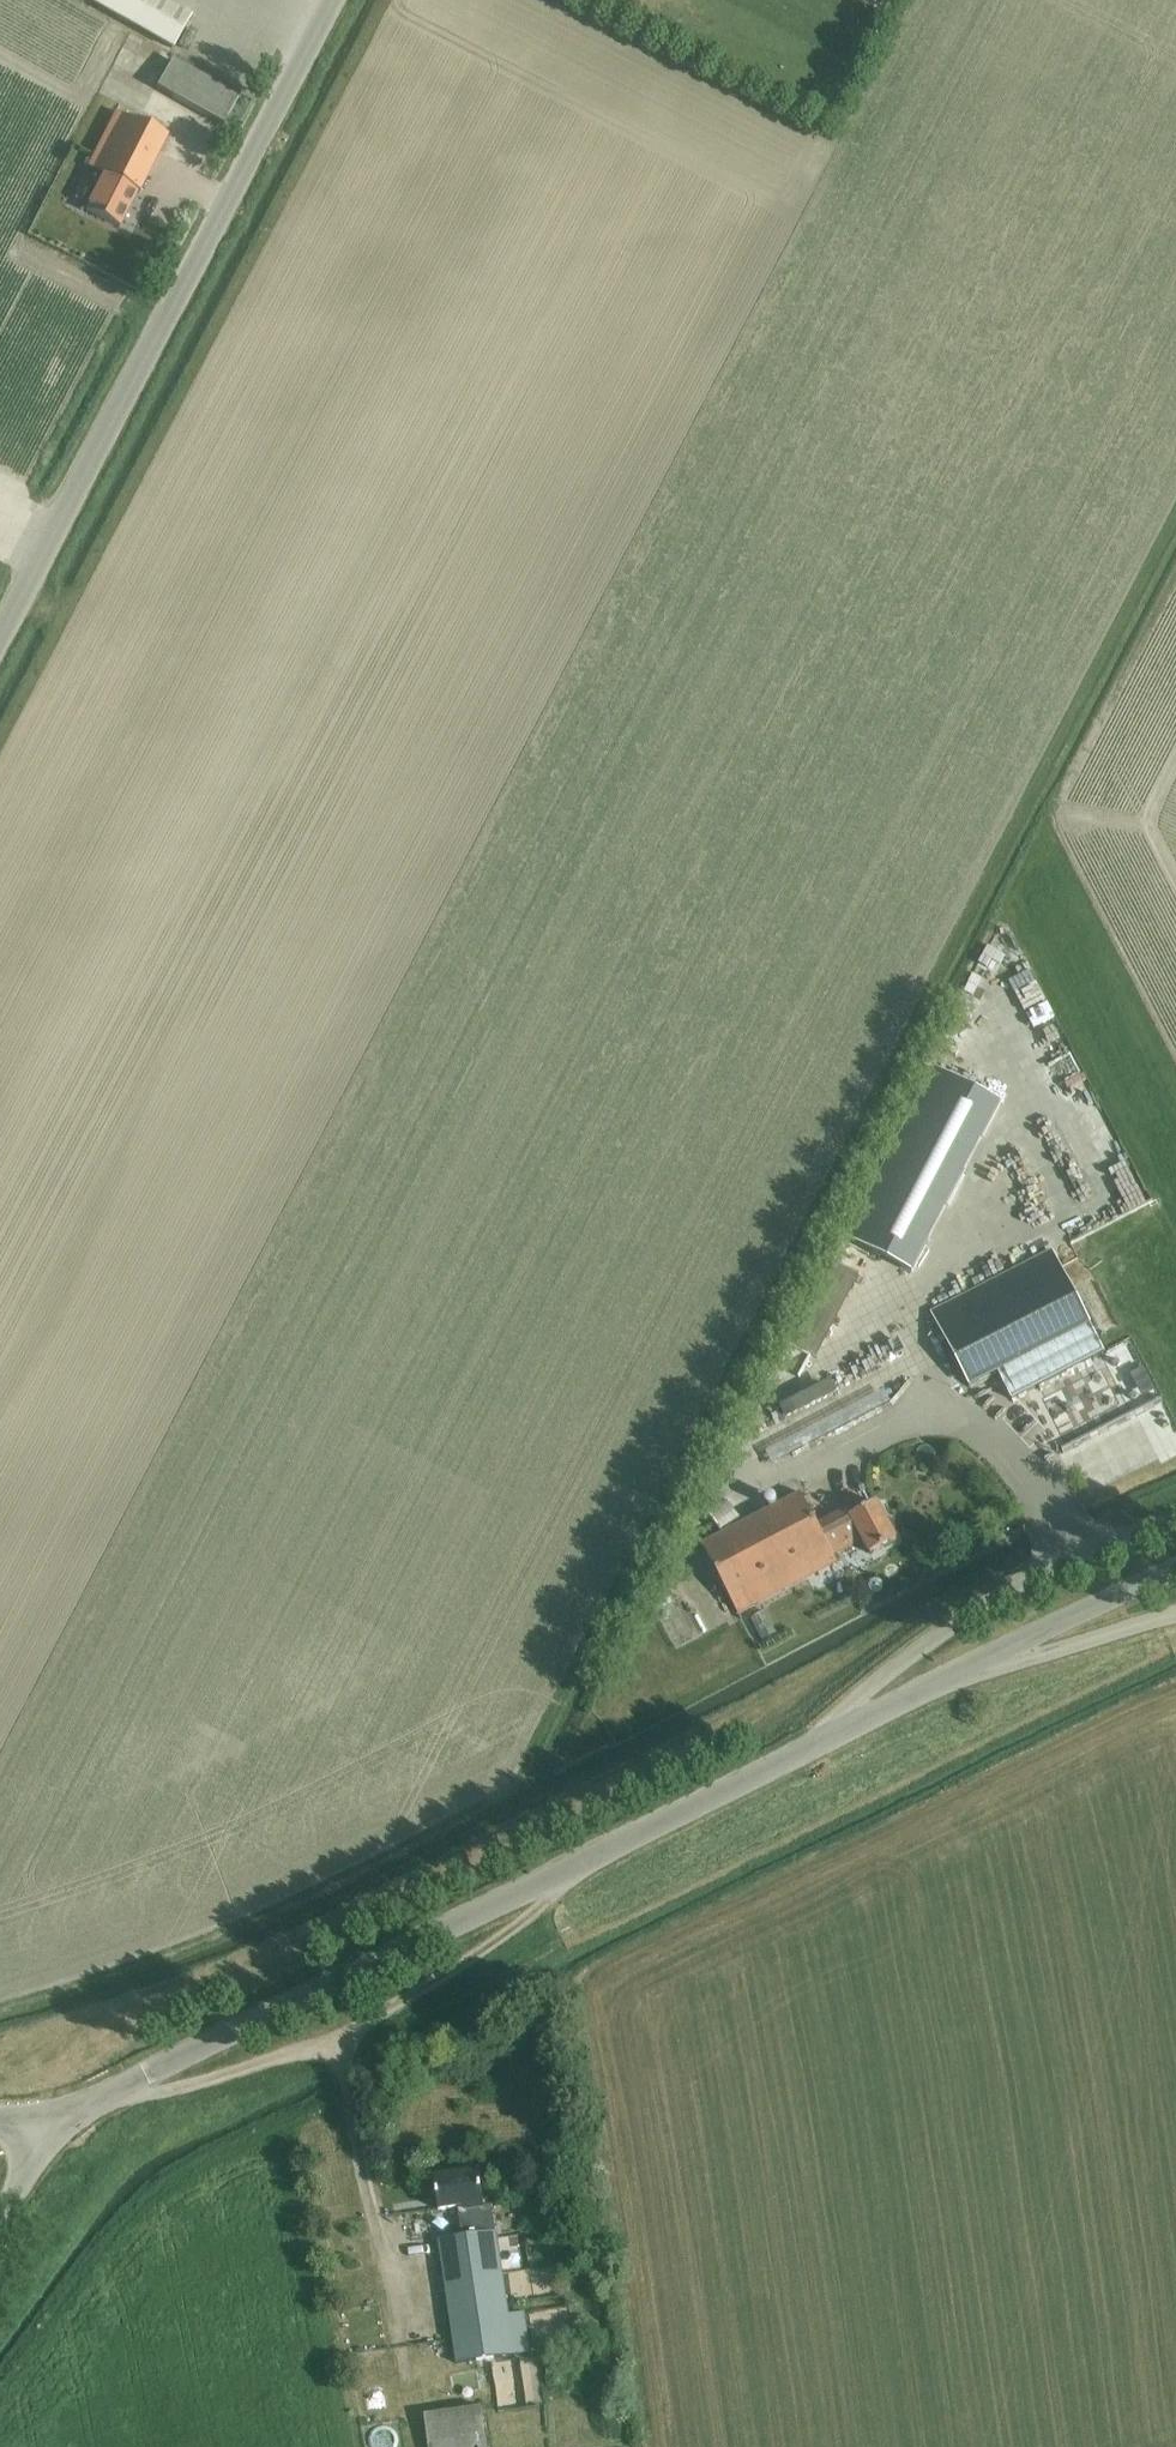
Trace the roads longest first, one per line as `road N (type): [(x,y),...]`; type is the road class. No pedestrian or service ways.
road 1 (tertiary): [(34,2121),(120,2090),(958,1673)]
road 2 (tertiary): [(0,631),(328,0)]
road 3 (tertiary): [(958,1673),(1175,1569)]
road 4 (unclassified): [(1175,1617),(1003,1668),(958,1673)]

